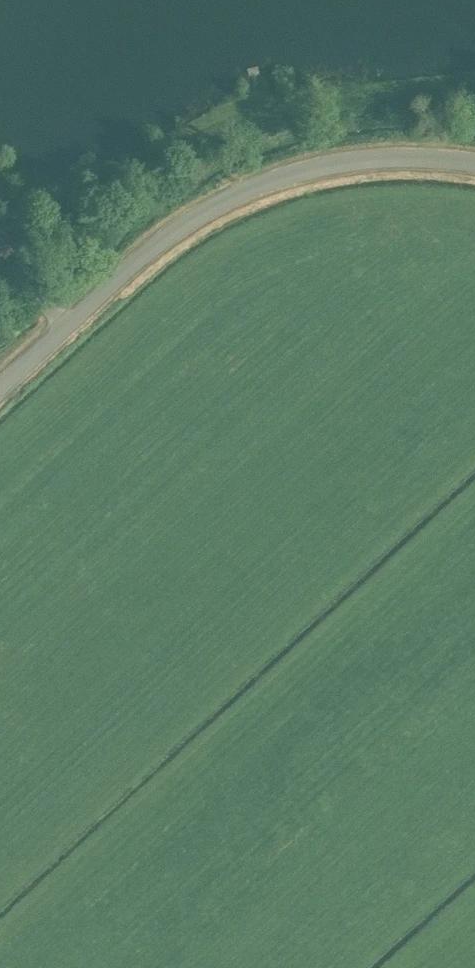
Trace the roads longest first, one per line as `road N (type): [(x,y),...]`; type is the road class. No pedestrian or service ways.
road 1 (tertiary): [(0,386),(158,244),(257,186),(345,163),(474,162)]

